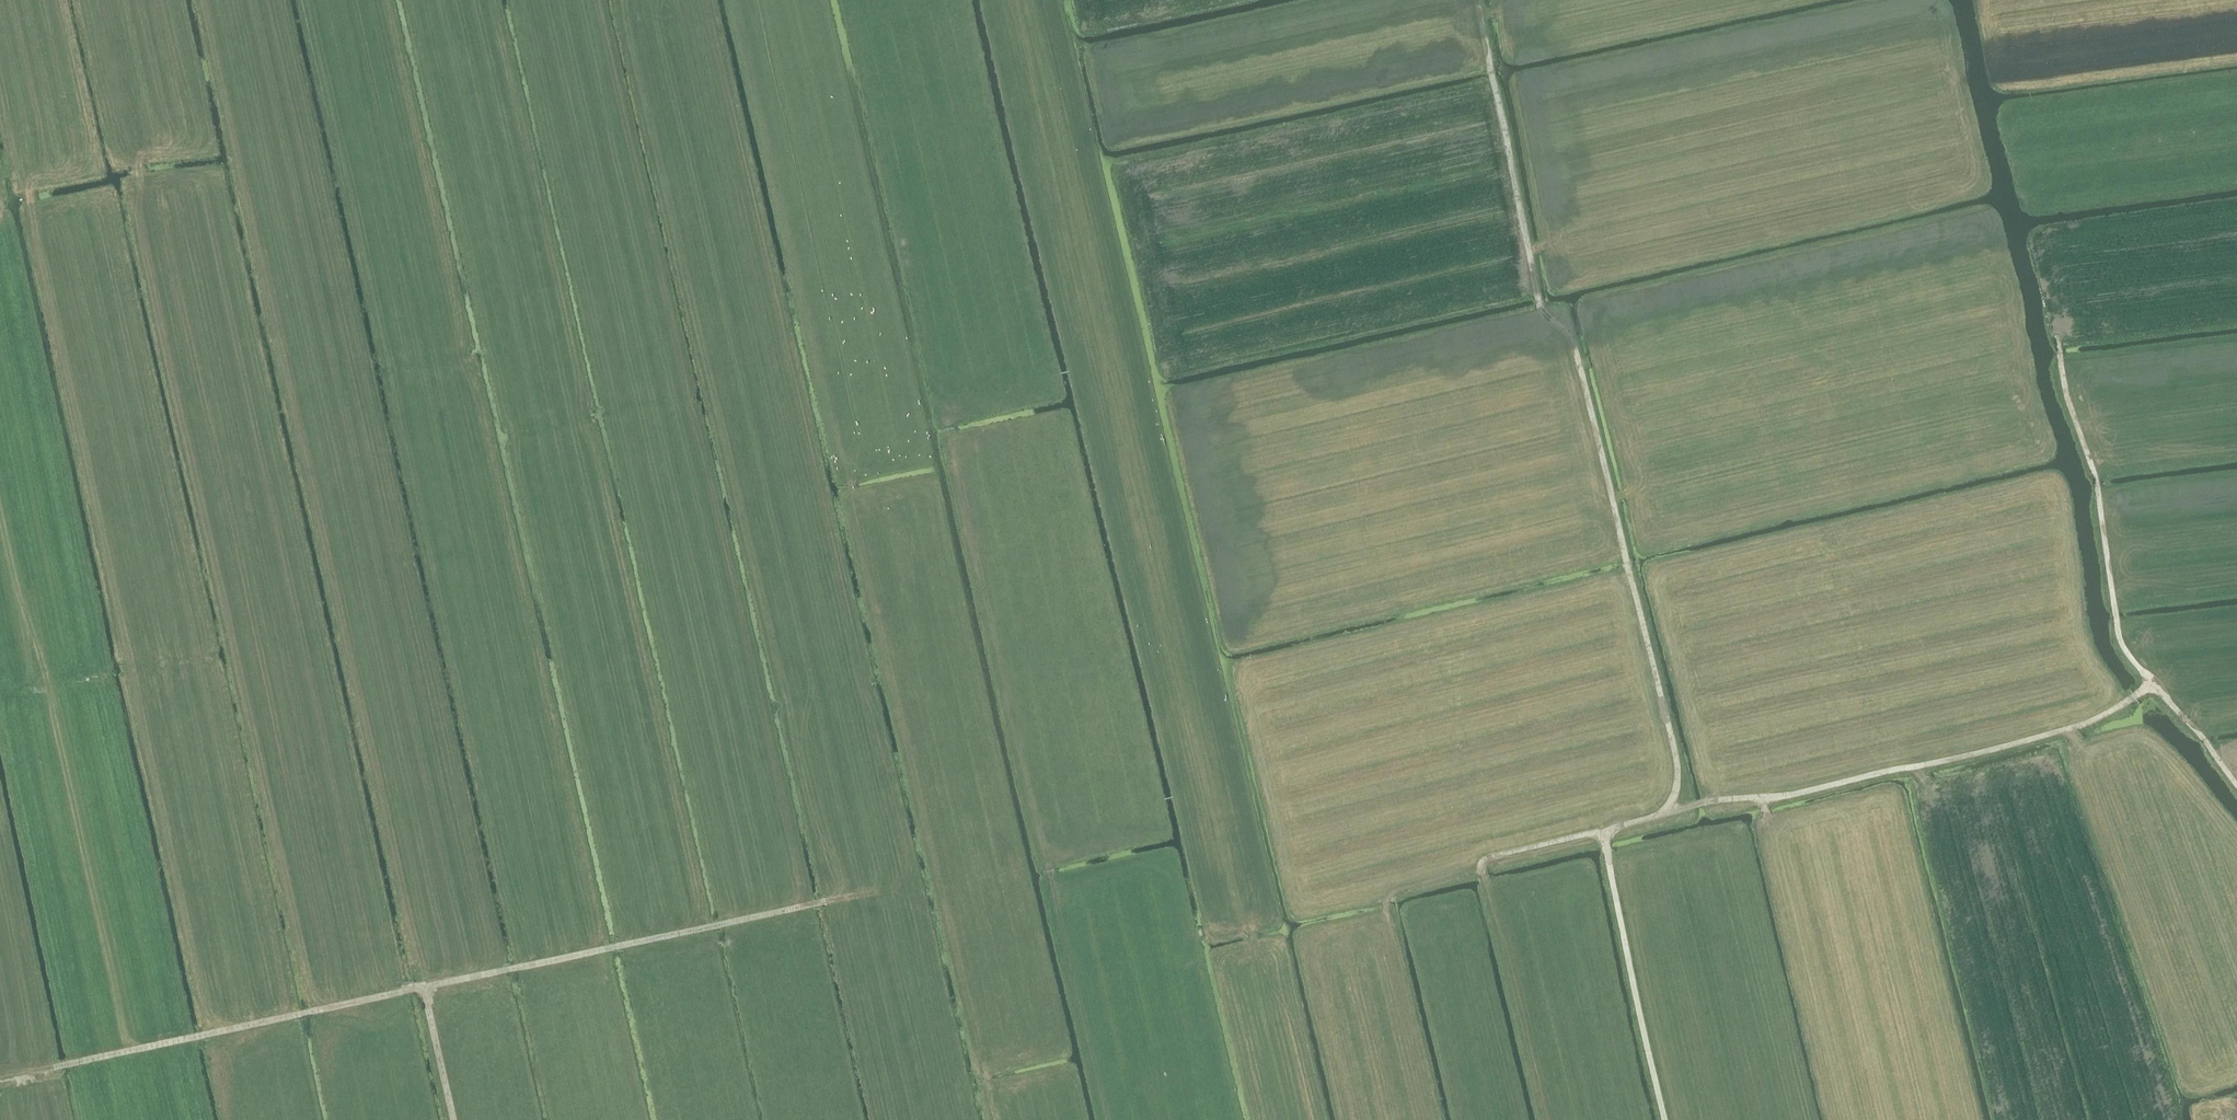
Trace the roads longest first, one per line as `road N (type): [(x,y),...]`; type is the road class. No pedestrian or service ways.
road 1 (track): [(1477,0),(1544,314),(1568,333),(1600,438),(1676,750),(1671,813)]
road 2 (track): [(2236,783),(2154,687),(2061,735),(1759,799),(1771,817)]
road 3 (track): [(454,1119),(424,989),(834,901)]
road 4 (track): [(424,989),(54,1068)]
road 5 (track): [(2060,338),(2068,397),(2097,477),(2123,644),(2154,687)]
road 6 (track): [(1607,838),(1667,1119)]
road 7 (track): [(1494,910),(1487,863),(1594,834),(1607,838)]

